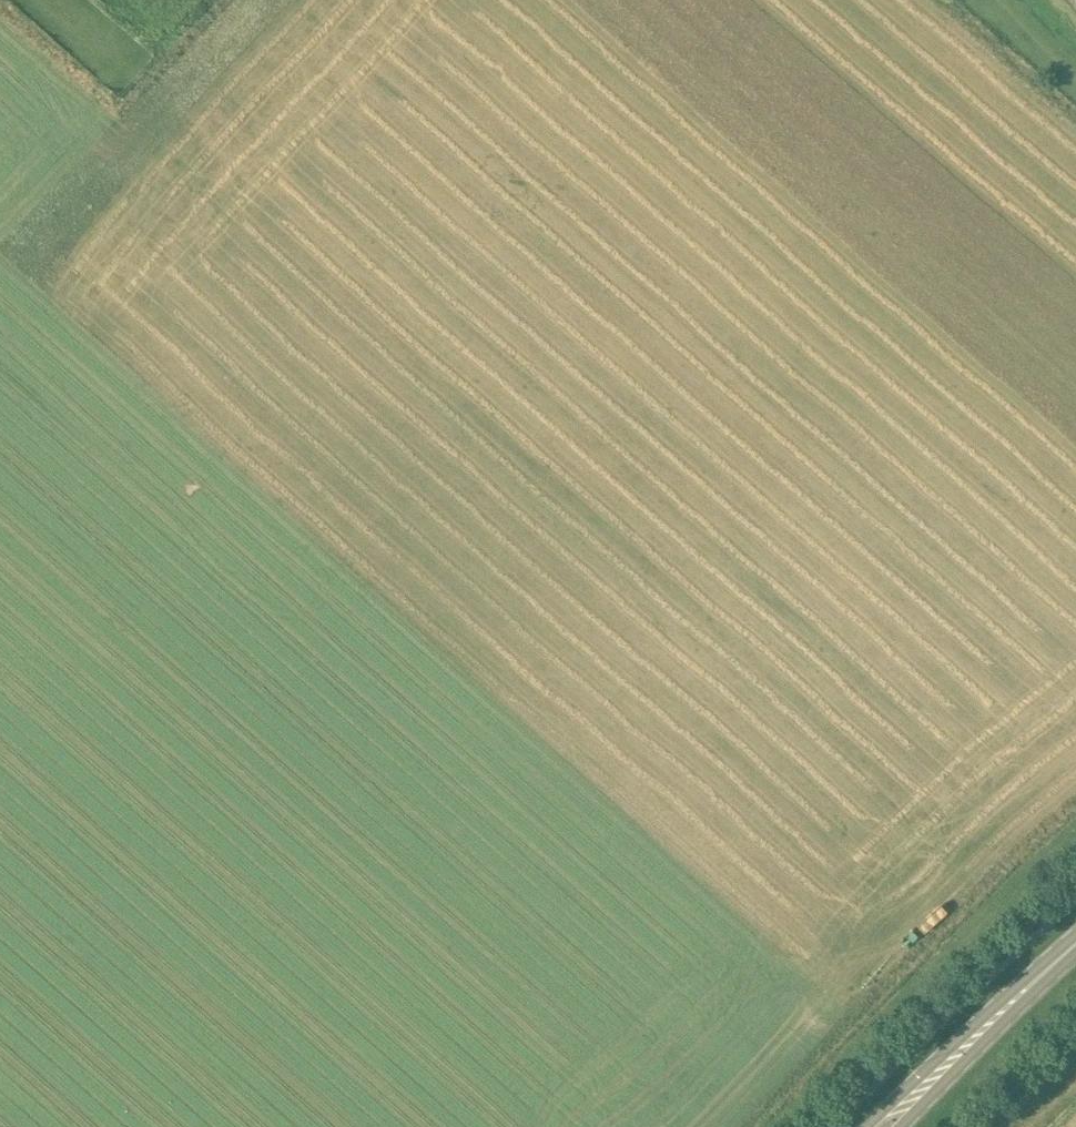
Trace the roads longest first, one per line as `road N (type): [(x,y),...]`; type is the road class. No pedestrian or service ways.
road 1 (secondary): [(881,1126),(1075,938)]

